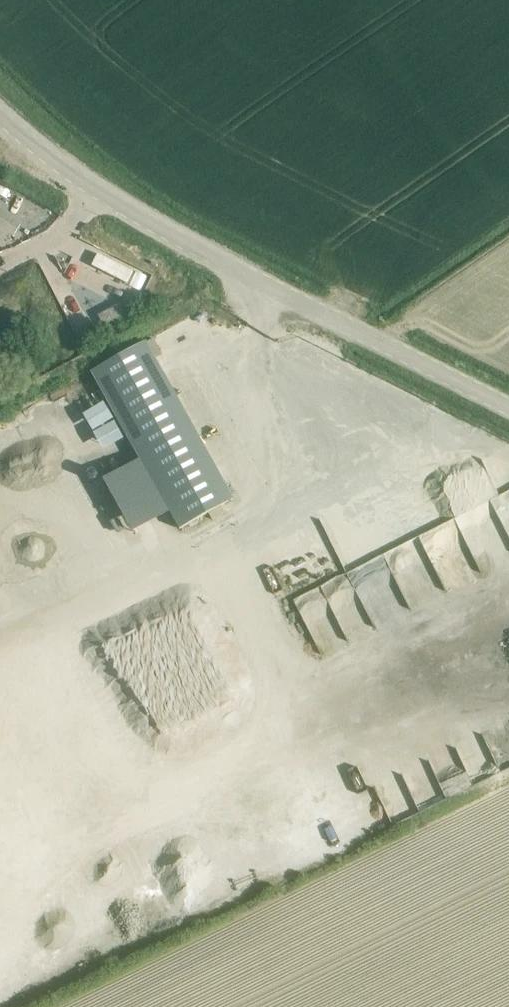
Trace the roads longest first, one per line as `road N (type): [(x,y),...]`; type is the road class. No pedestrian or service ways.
road 1 (tertiary): [(508,409),(98,189),(0,110)]

